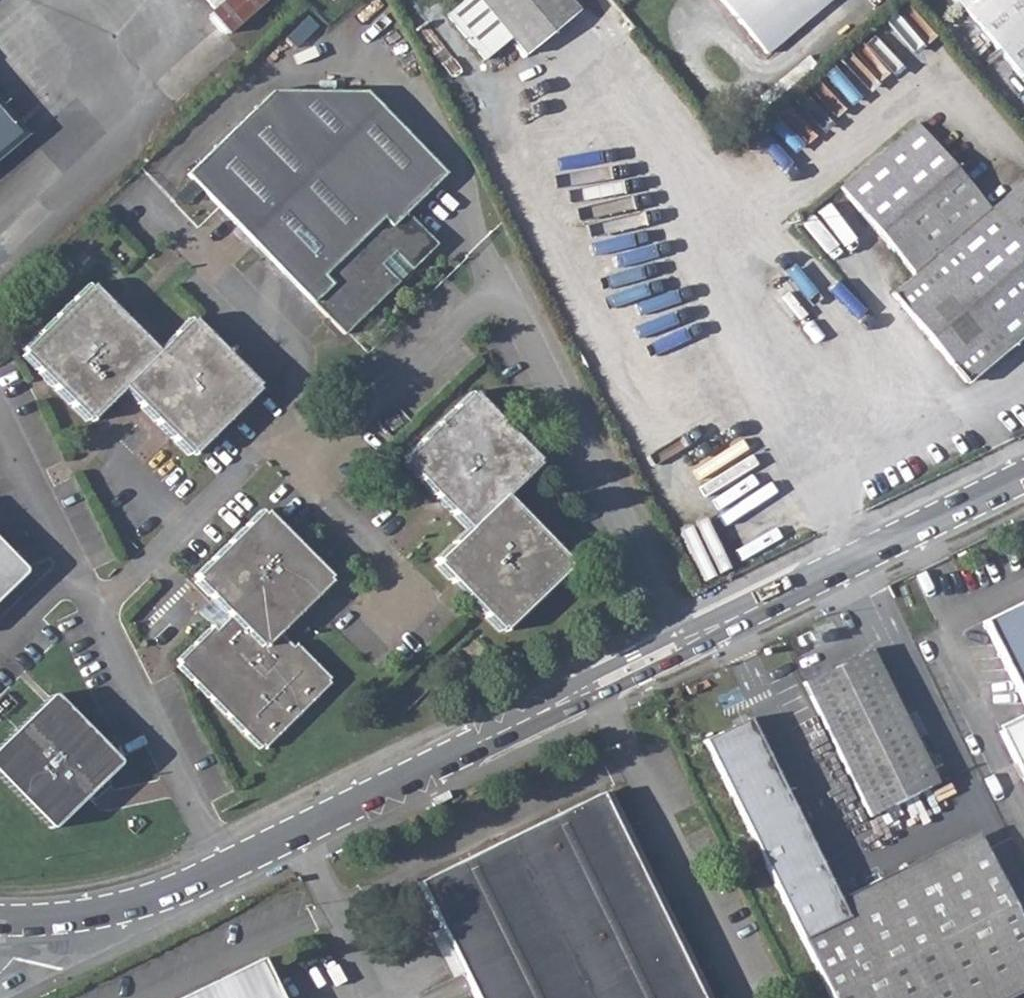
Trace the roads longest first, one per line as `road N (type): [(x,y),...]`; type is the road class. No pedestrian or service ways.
road 1 (residential): [(64,923),(261,854),(1023,483)]

